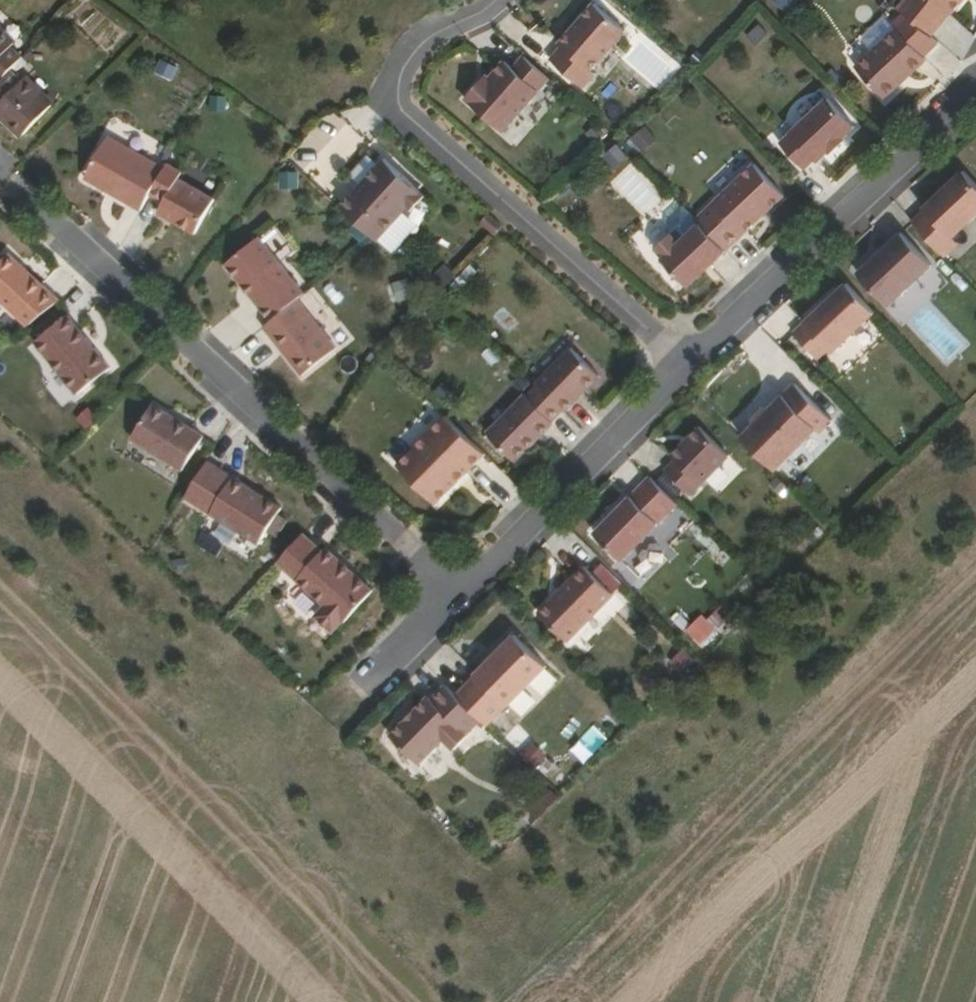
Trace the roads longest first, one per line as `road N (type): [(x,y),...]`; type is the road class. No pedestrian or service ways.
road 1 (residential): [(452,593),(0,173)]
road 2 (residential): [(499,0),(429,39),(400,74),(398,112),(684,364)]
road 3 (residential): [(684,364),(975,94)]
road 4 (residential): [(452,593),(684,364)]

